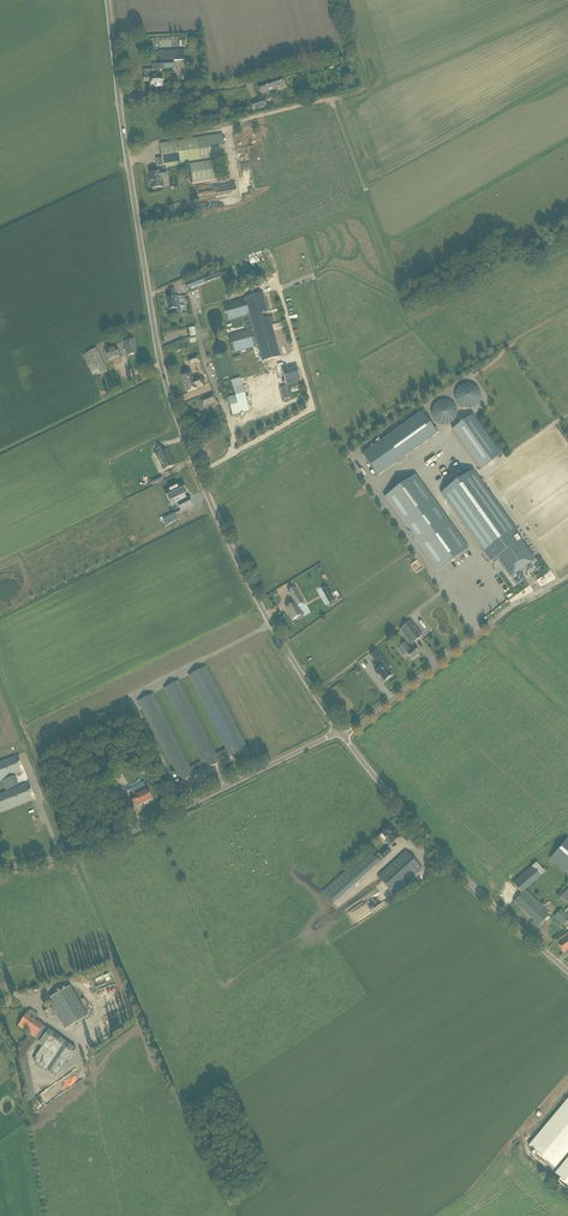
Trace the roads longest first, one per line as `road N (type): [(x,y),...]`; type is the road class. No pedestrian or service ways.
road 1 (unclassified): [(339,730),(263,609),(178,421),(157,343),(119,98)]
road 2 (unclassified): [(0,869),(103,846),(339,730)]
road 3 (unclassified): [(567,970),(464,878),(344,737)]
road 4 (unclassified): [(344,737),(495,618)]
road 5 (unclassified): [(119,98),(267,76)]

